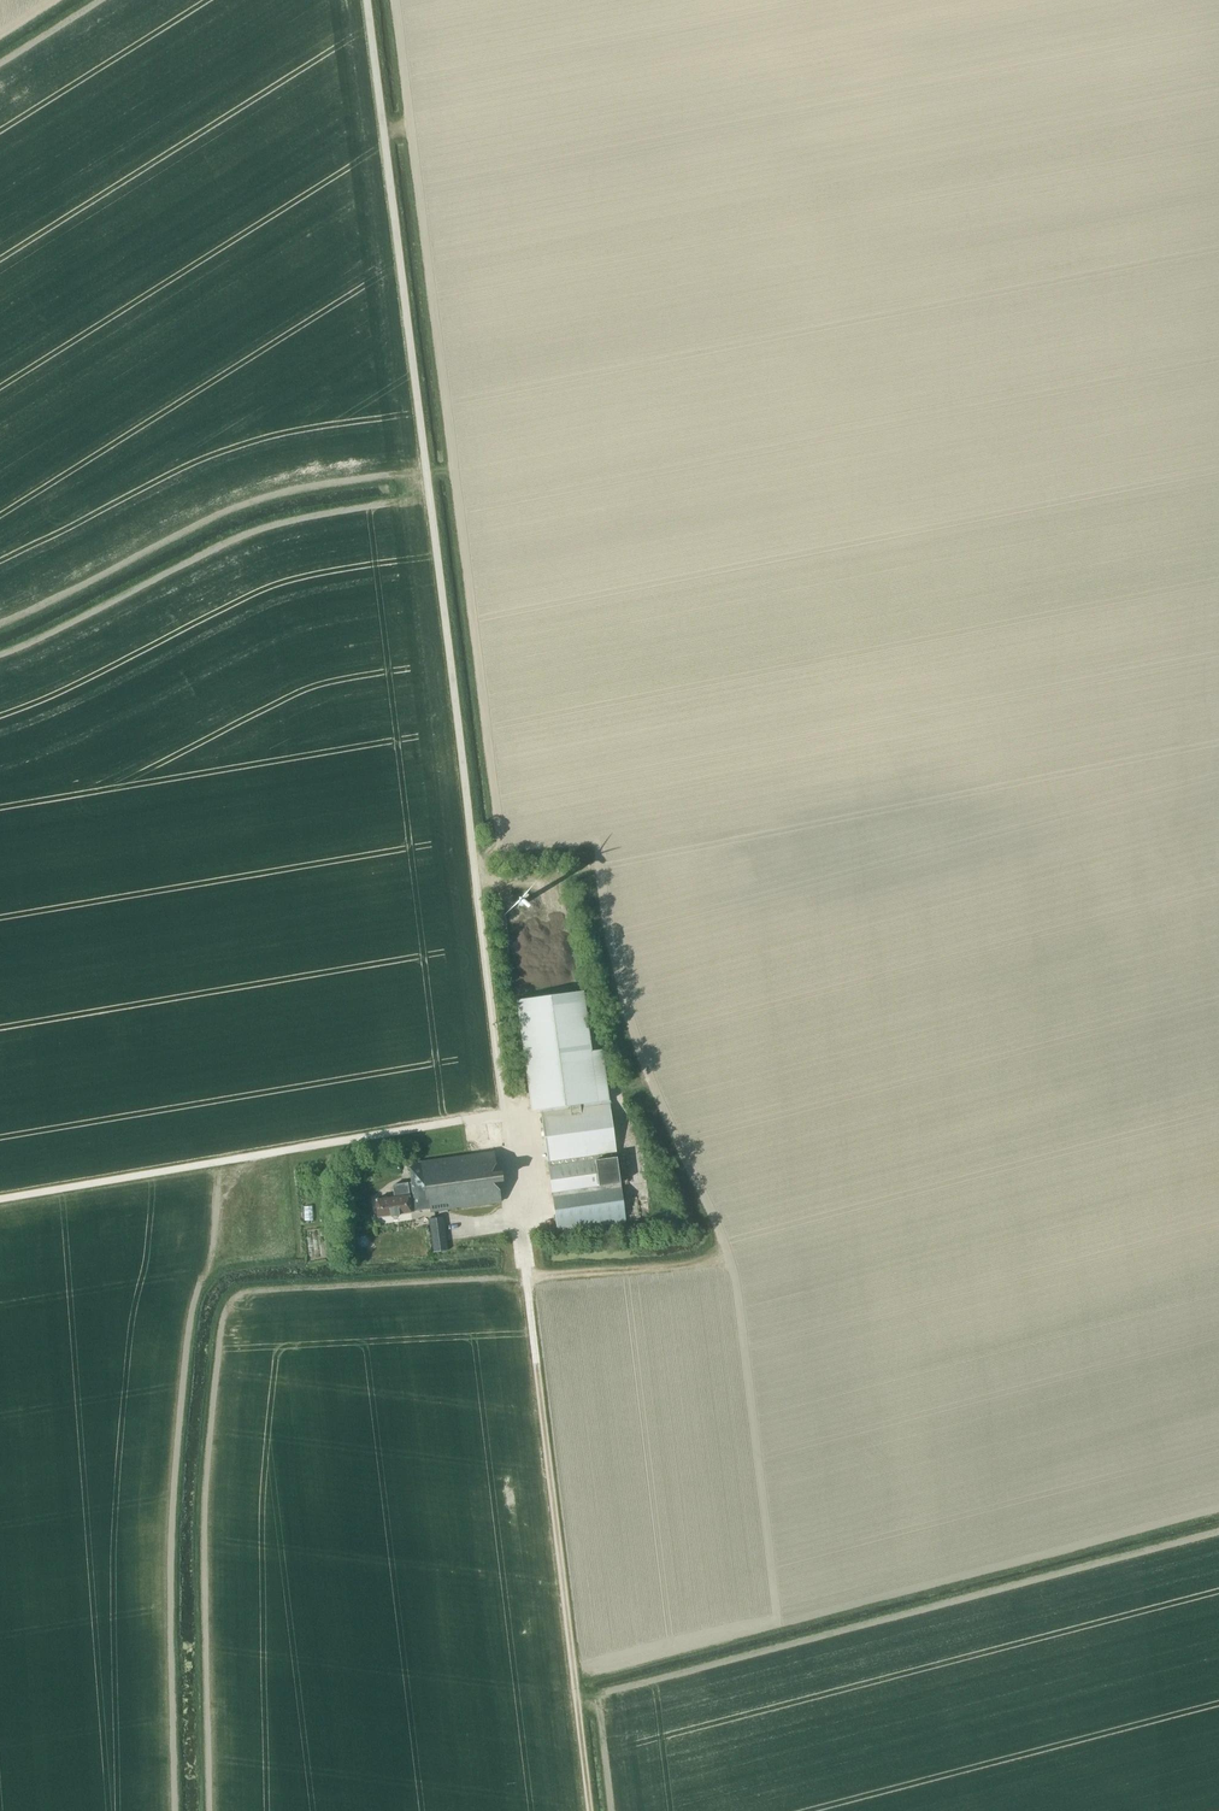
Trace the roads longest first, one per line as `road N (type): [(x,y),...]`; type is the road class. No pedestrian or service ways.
road 1 (track): [(589,1810),(519,1220)]
road 2 (track): [(505,1114),(0,1199)]

